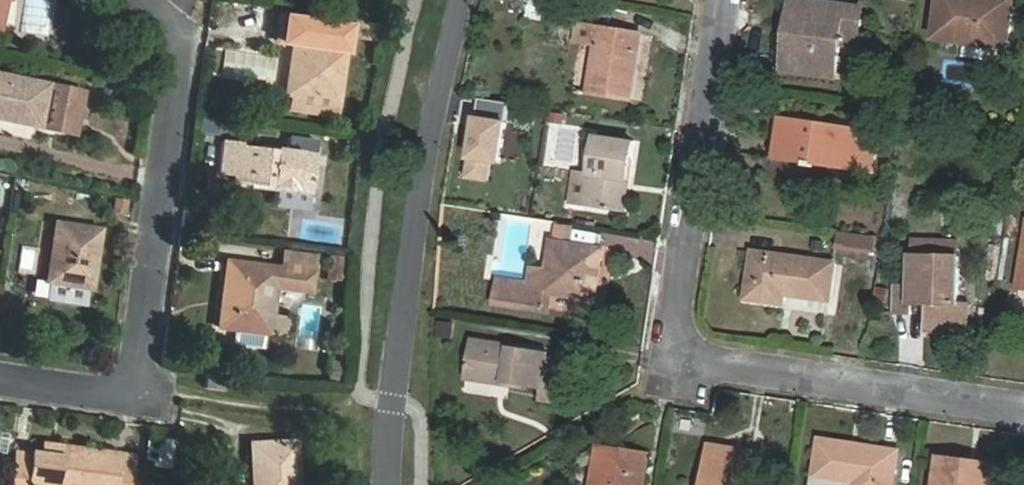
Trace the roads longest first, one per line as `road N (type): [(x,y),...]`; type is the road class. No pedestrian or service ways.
road 1 (residential): [(732,0),(675,352),(1023,398)]
road 2 (residential): [(0,373),(145,391),(184,52),(166,15),(145,0)]
road 3 (residential): [(391,484),(387,370),(419,68),(437,0)]

